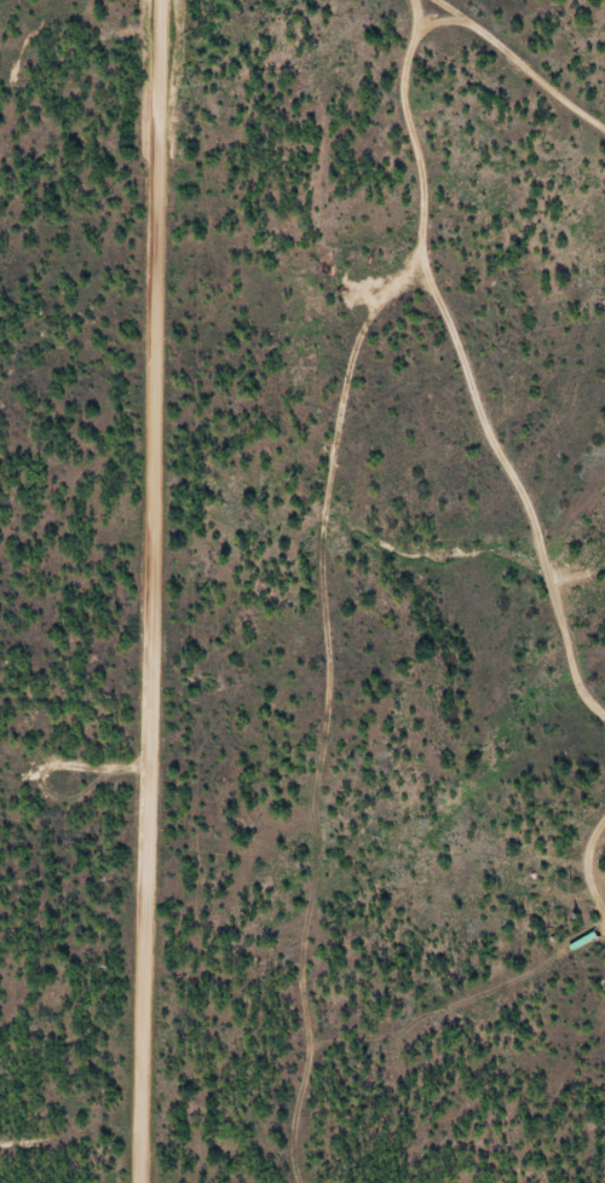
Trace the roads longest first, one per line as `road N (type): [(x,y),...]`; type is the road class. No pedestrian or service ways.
road 1 (residential): [(412,0),(401,86),(420,254),(347,354),(322,544),(336,763),(404,819),(563,885),(593,923),(569,966),(342,1052),(318,1089),(345,1182)]
road 2 (residential): [(140,1182),(140,578),(161,0)]
road 3 (residential): [(356,779),(312,989),(342,1052)]
road 4 (residential): [(604,136),(454,28),(411,36)]

